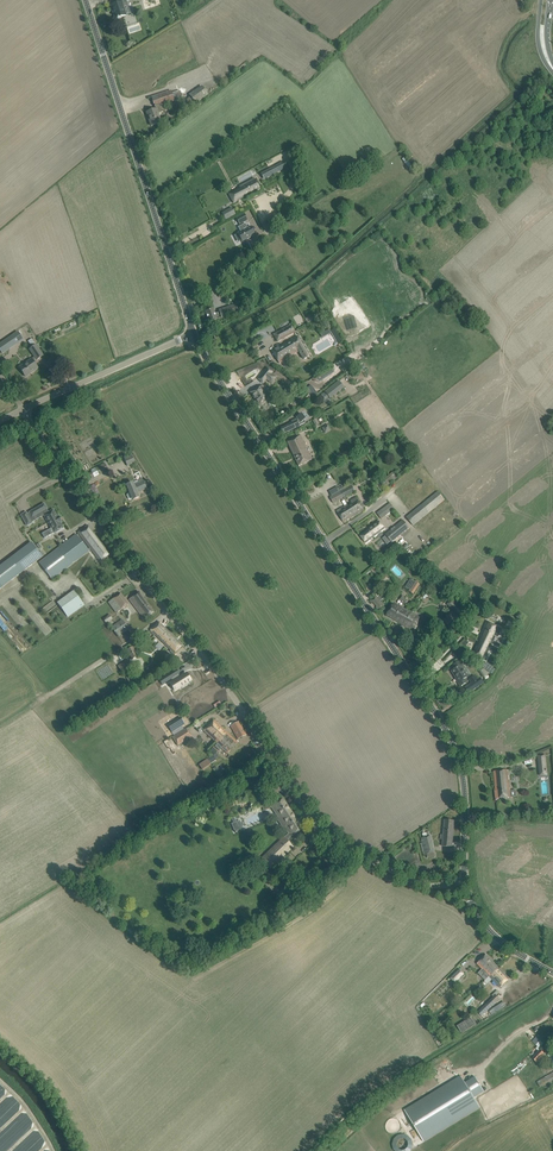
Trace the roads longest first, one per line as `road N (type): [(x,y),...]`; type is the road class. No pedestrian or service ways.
road 1 (unclassified): [(465,884),(418,883),(319,828),(23,409)]
road 2 (unclassified): [(465,884),(465,798),(451,739),(193,335)]
road 3 (unclassified): [(186,309),(86,0)]
road 4 (unclassified): [(23,409),(193,335)]
road 5 (unclassified): [(552,973),(491,932),(465,884)]

